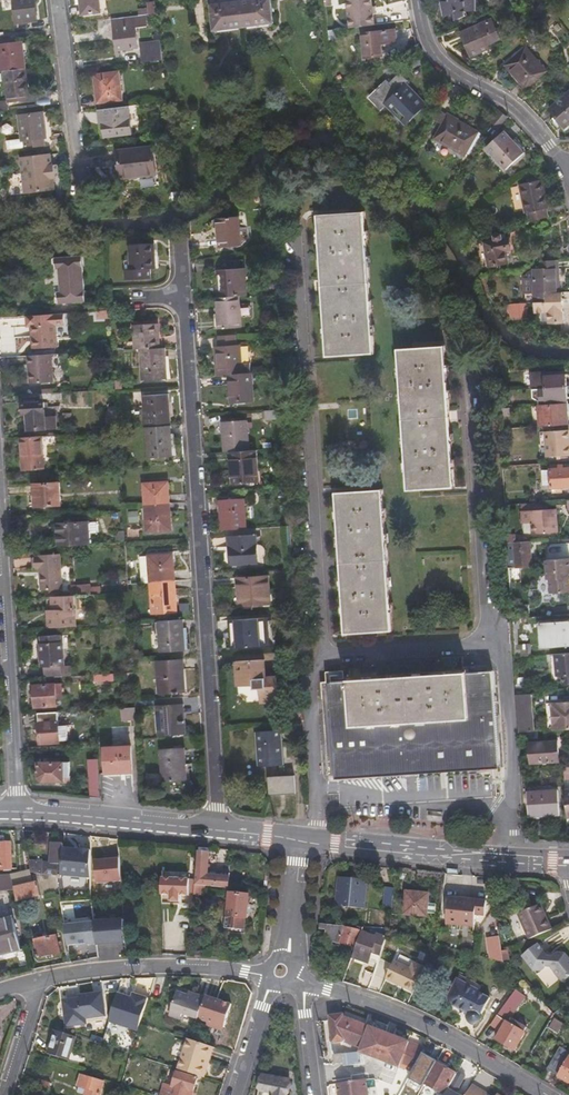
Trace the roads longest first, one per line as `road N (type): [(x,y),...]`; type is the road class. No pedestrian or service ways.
road 1 (residential): [(216,830),(220,773),(183,298)]
road 2 (residential): [(16,813),(0,519)]
road 3 (residential): [(547,1094),(439,1032),(304,980)]
road 4 (secondary): [(306,841),(568,862)]
road 5 (residential): [(281,970),(144,968),(41,981)]
road 6 (residential): [(419,0),(429,44),(449,69),(523,113),(568,172)]
road 7 (residential): [(54,0),(77,213)]
road 8 (secondary): [(16,813),(216,830)]
road 9 (residential): [(234,1094),(281,970)]
road 10 (residential): [(281,970),(306,841)]

